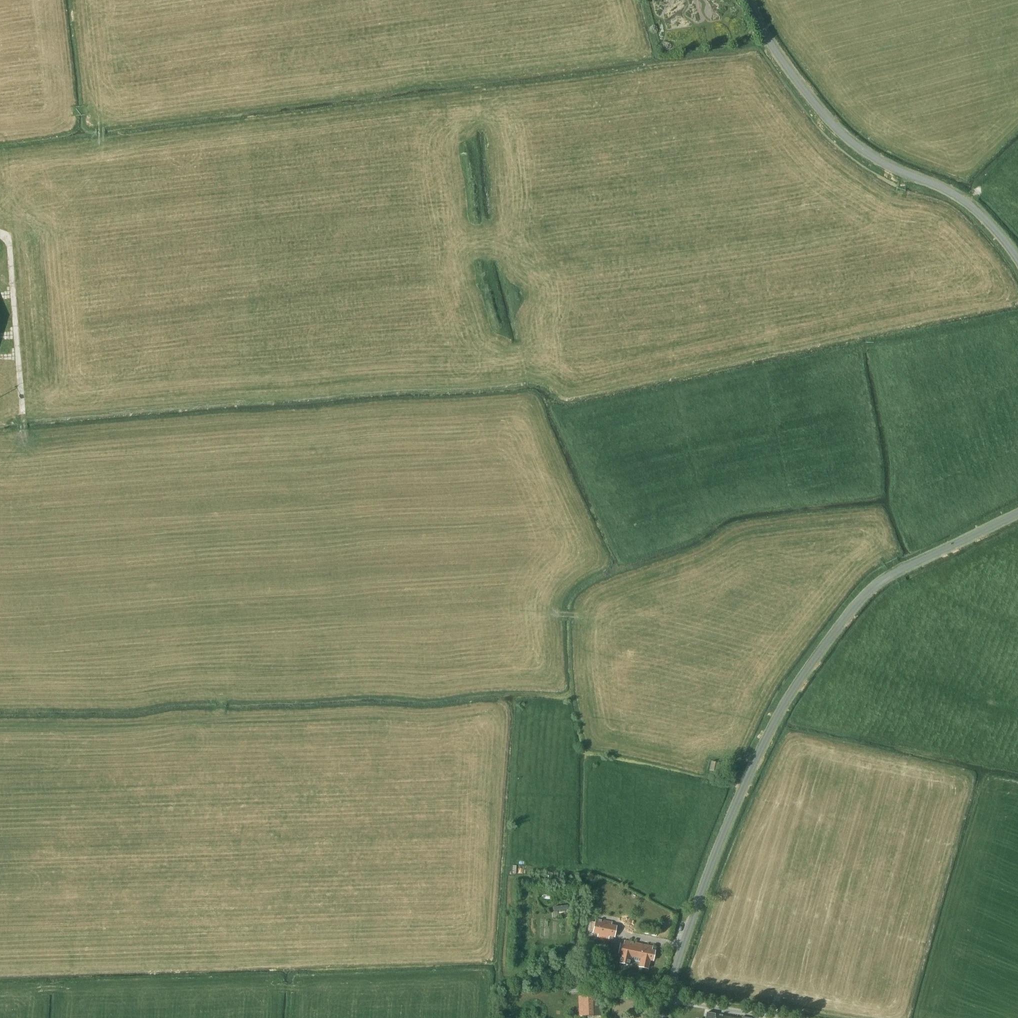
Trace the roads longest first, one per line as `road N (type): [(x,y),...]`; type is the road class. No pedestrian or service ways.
road 1 (unclassified): [(664,1017),(723,826),(786,699),(874,586),(1017,513)]
road 2 (unclassified): [(1017,260),(966,203),(875,160),(836,128),(778,55),(750,0)]

